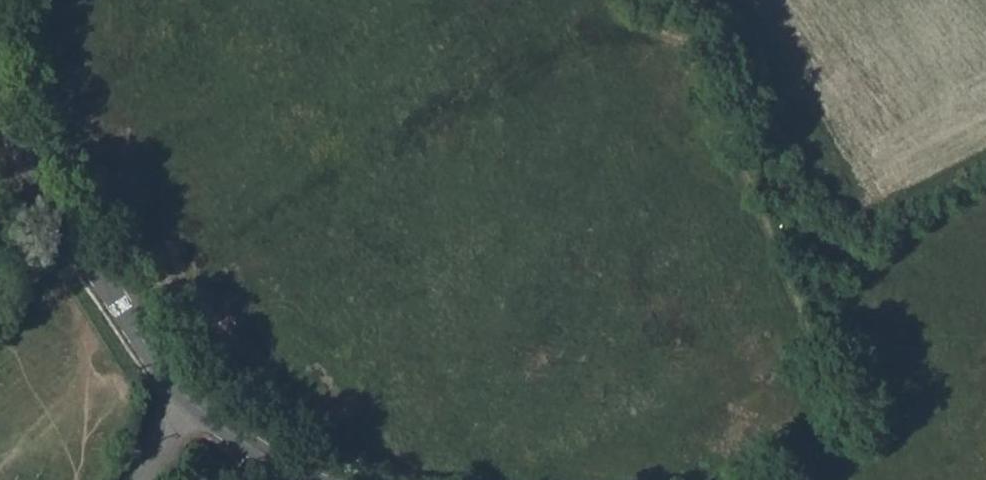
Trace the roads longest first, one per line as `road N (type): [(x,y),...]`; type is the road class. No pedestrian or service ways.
road 1 (unclassified): [(186,404),(0,97)]
road 2 (unclassified): [(302,479),(186,404)]

